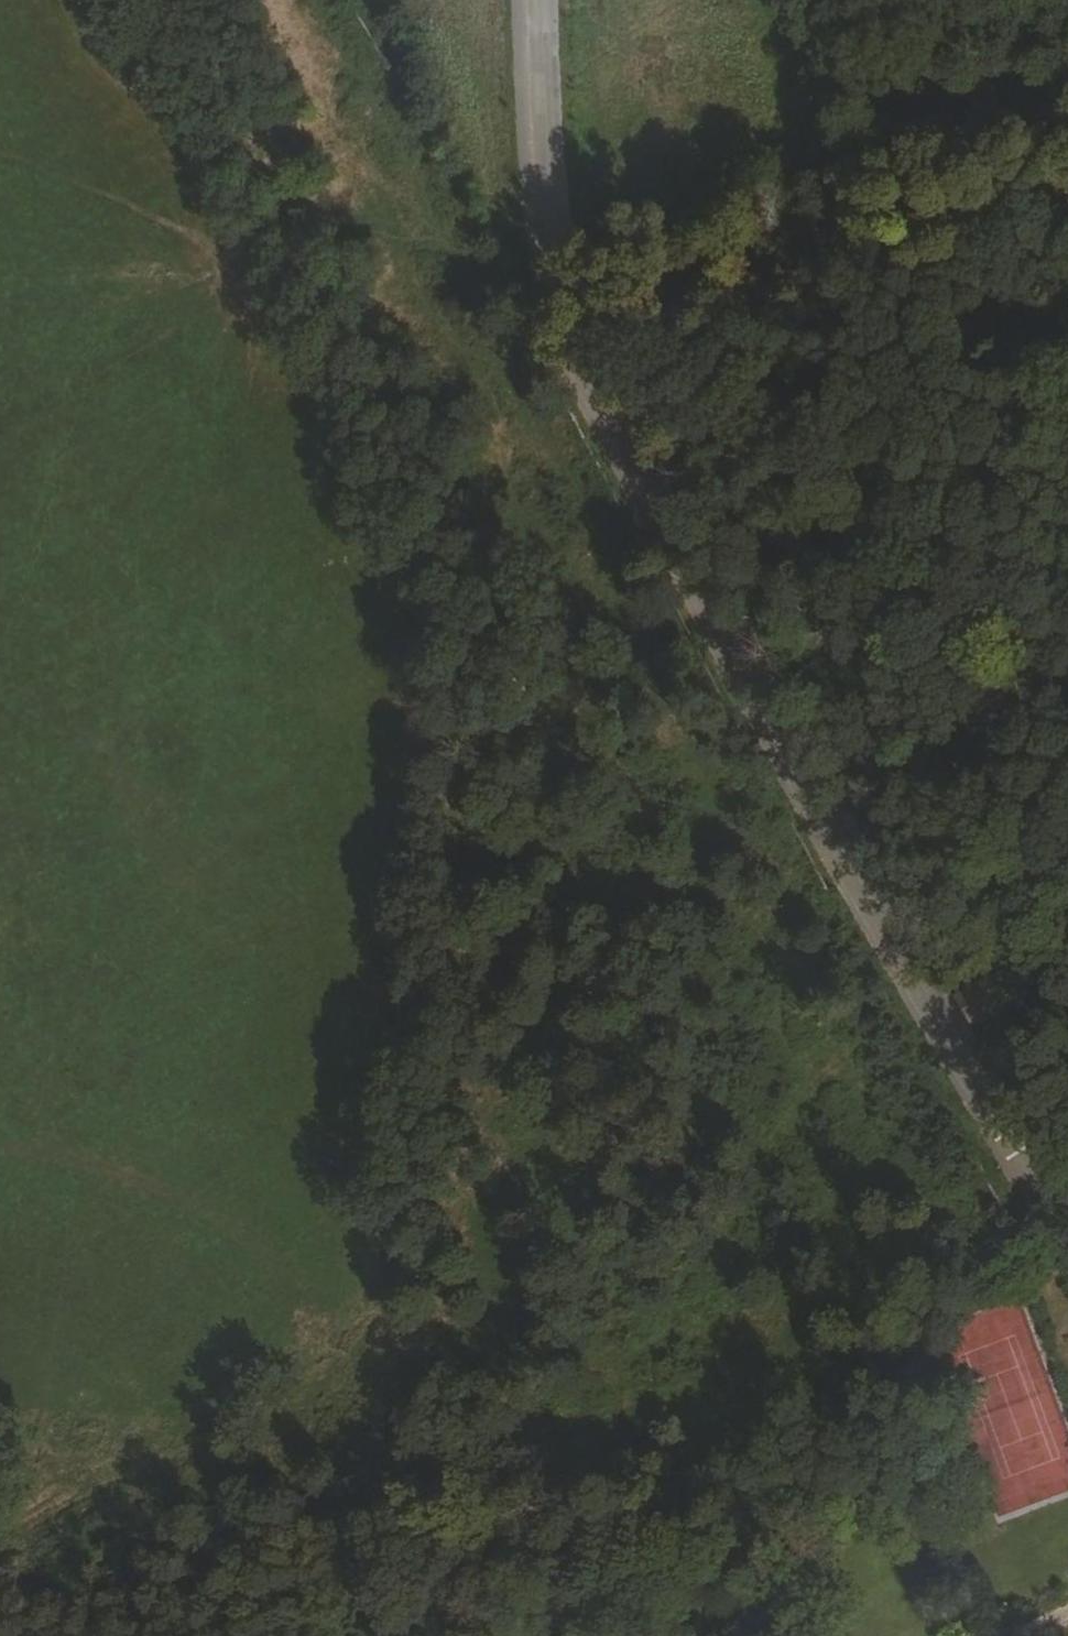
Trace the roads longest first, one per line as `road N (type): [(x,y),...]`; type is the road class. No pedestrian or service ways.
road 1 (unclassified): [(544,0),(558,271),(1067,1230)]

